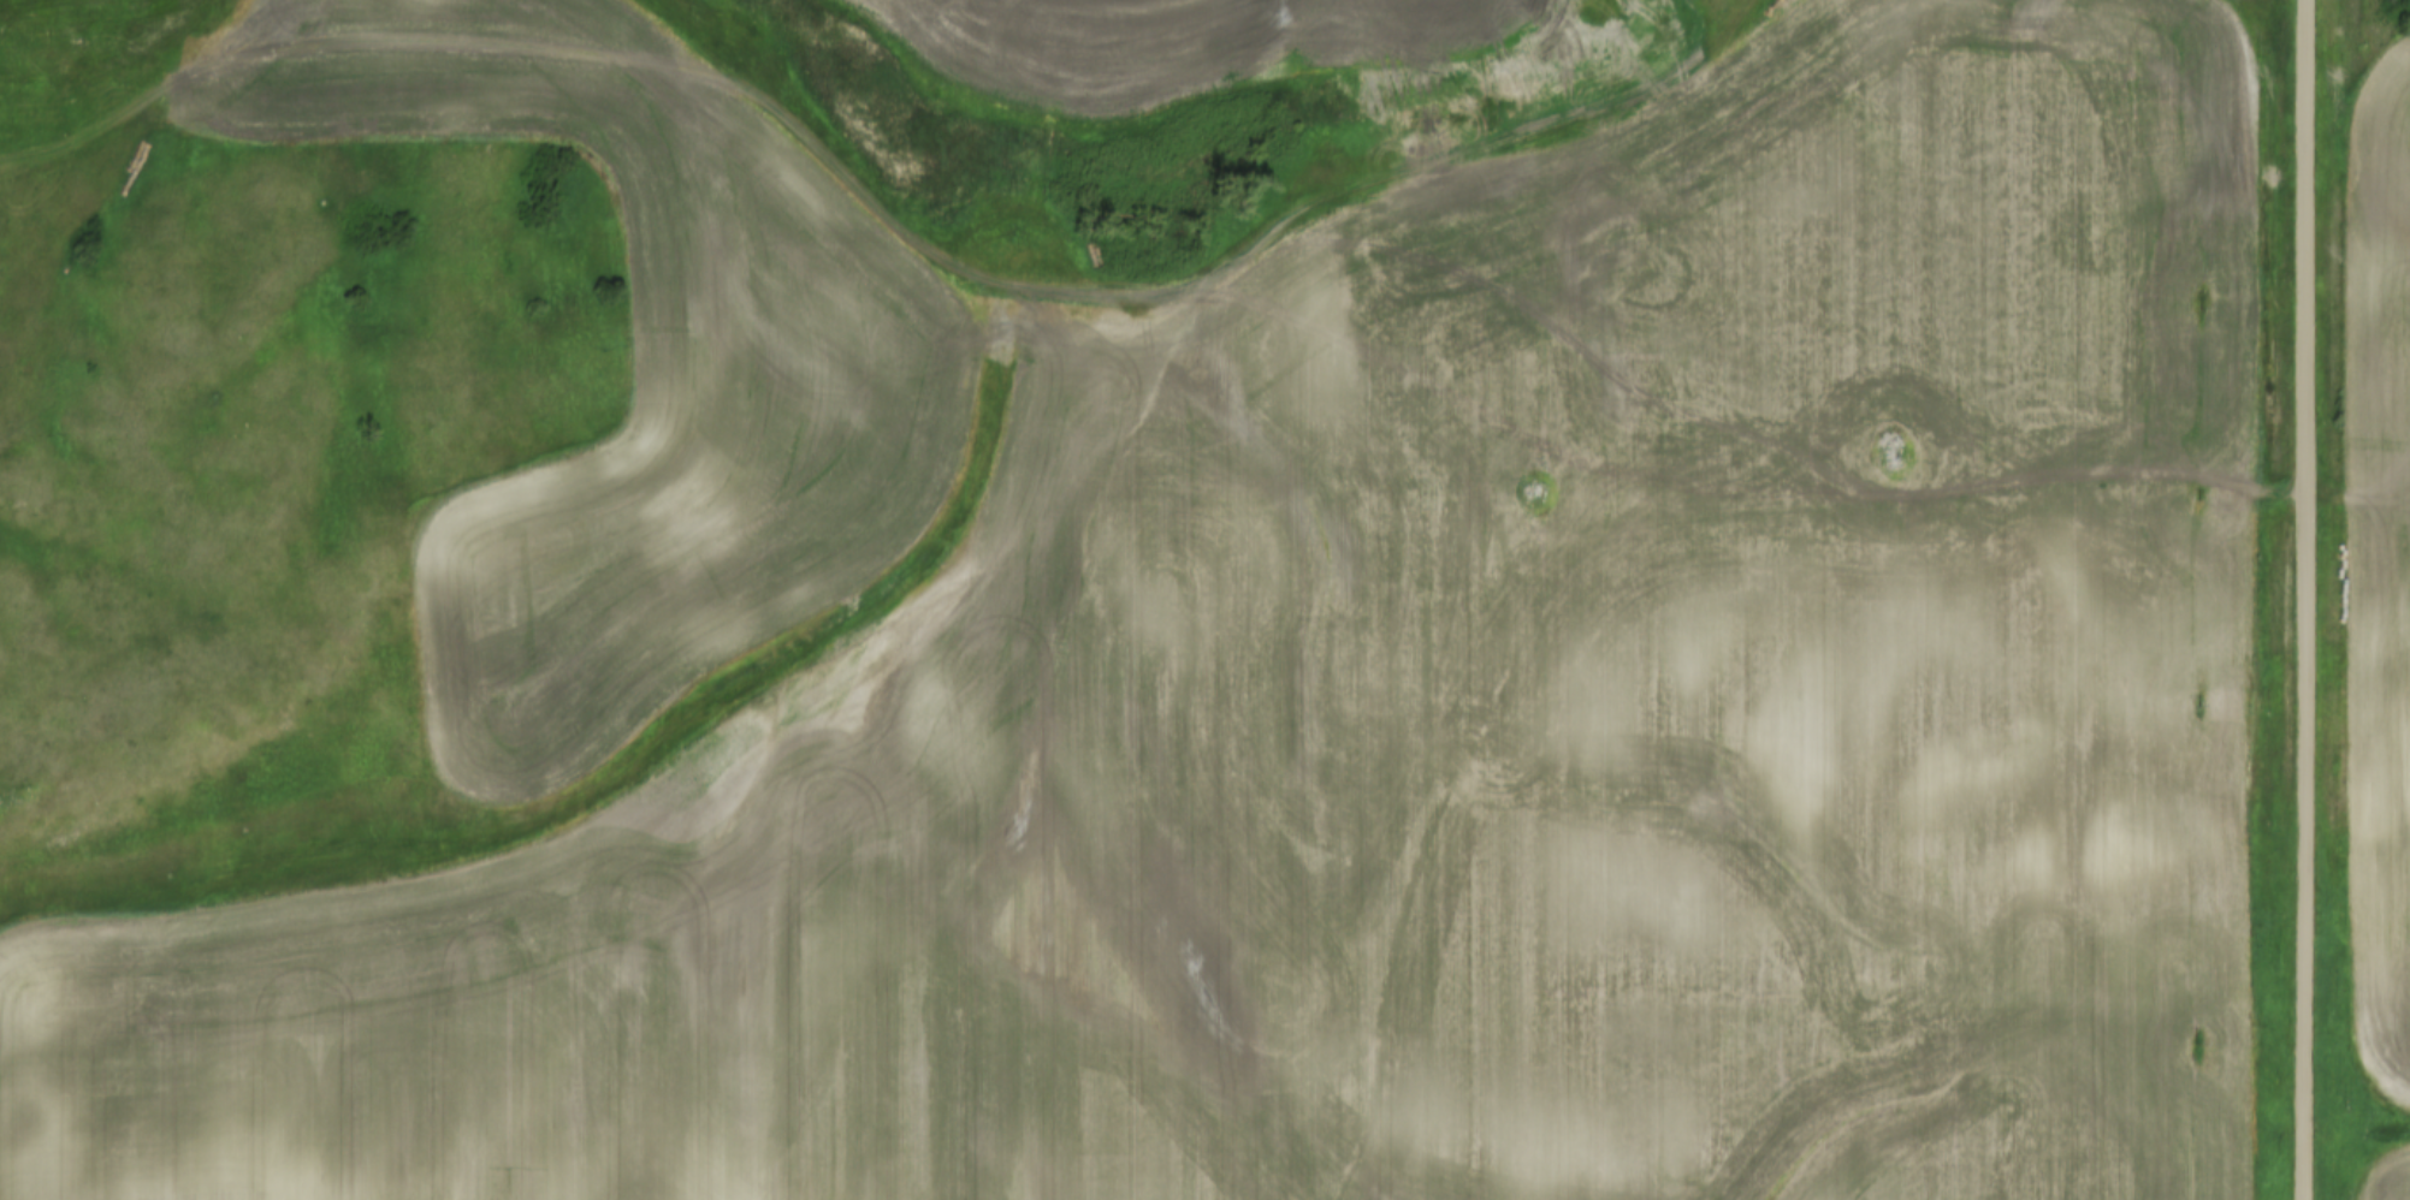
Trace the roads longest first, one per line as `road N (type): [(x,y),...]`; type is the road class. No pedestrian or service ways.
road 1 (residential): [(2309,1199),(2309,0)]

